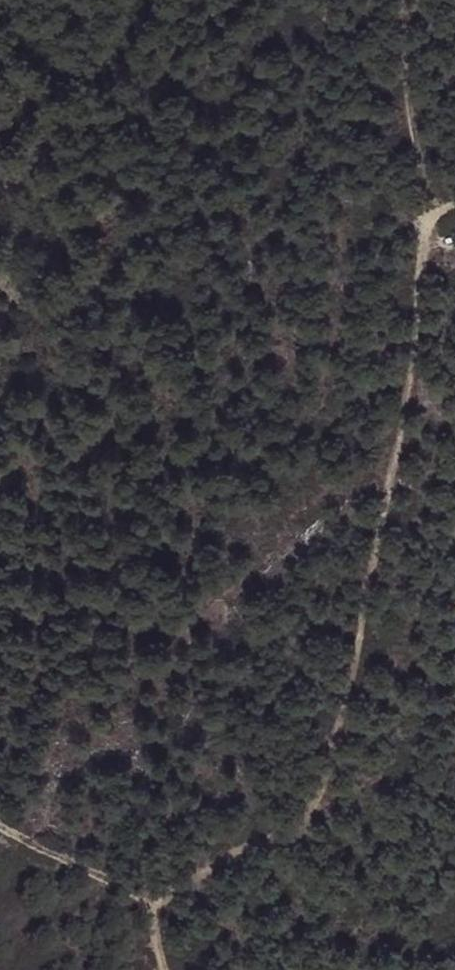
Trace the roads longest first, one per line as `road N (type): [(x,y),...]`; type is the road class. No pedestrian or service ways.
road 1 (track): [(147,912),(223,863),(305,828),(339,726),(408,407),(421,237),(454,207)]
road 2 (track): [(421,237),(401,0)]
road 3 (track): [(164,969),(147,912),(130,890),(0,827)]

